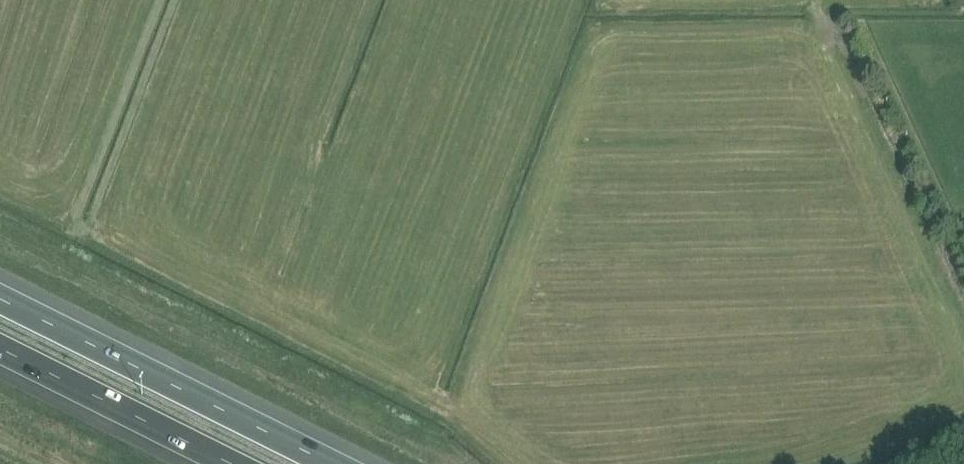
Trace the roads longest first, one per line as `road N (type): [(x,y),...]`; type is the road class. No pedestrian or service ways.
road 1 (motorway): [(352,463),(0,290)]
road 2 (motorway): [(0,349),(233,463)]

